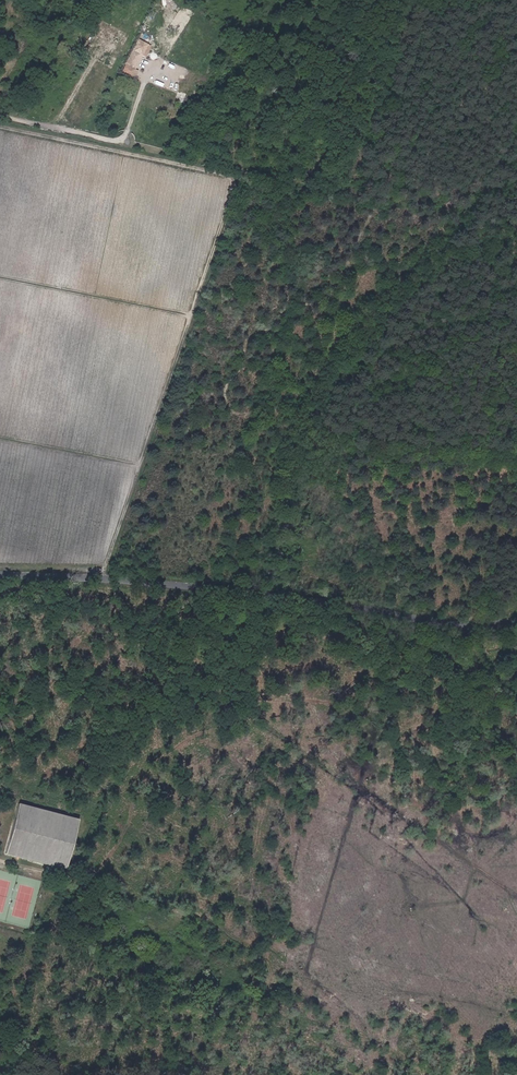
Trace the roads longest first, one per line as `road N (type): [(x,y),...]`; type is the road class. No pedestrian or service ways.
road 1 (unclassified): [(0,574),(299,591),(440,625),(516,620)]

